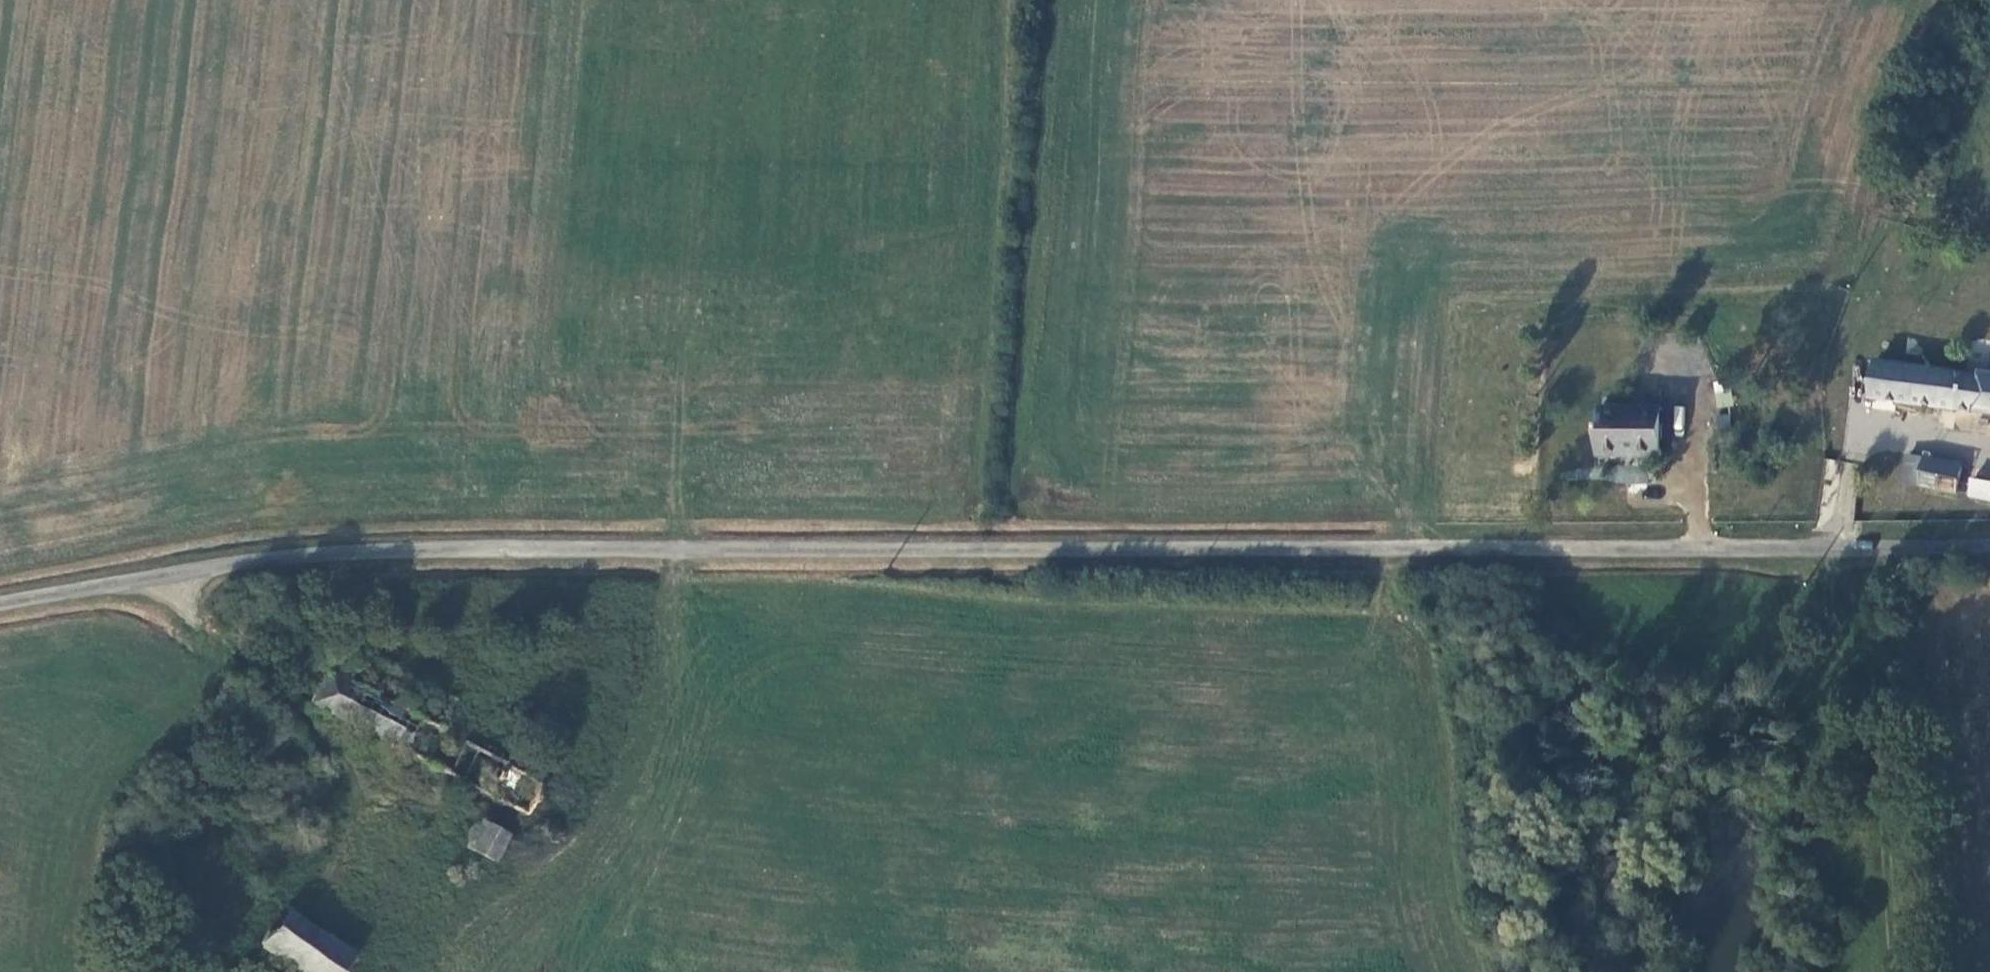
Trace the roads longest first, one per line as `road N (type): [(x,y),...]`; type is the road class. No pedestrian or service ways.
road 1 (unclassified): [(0,605),(325,555),(1989,544)]

